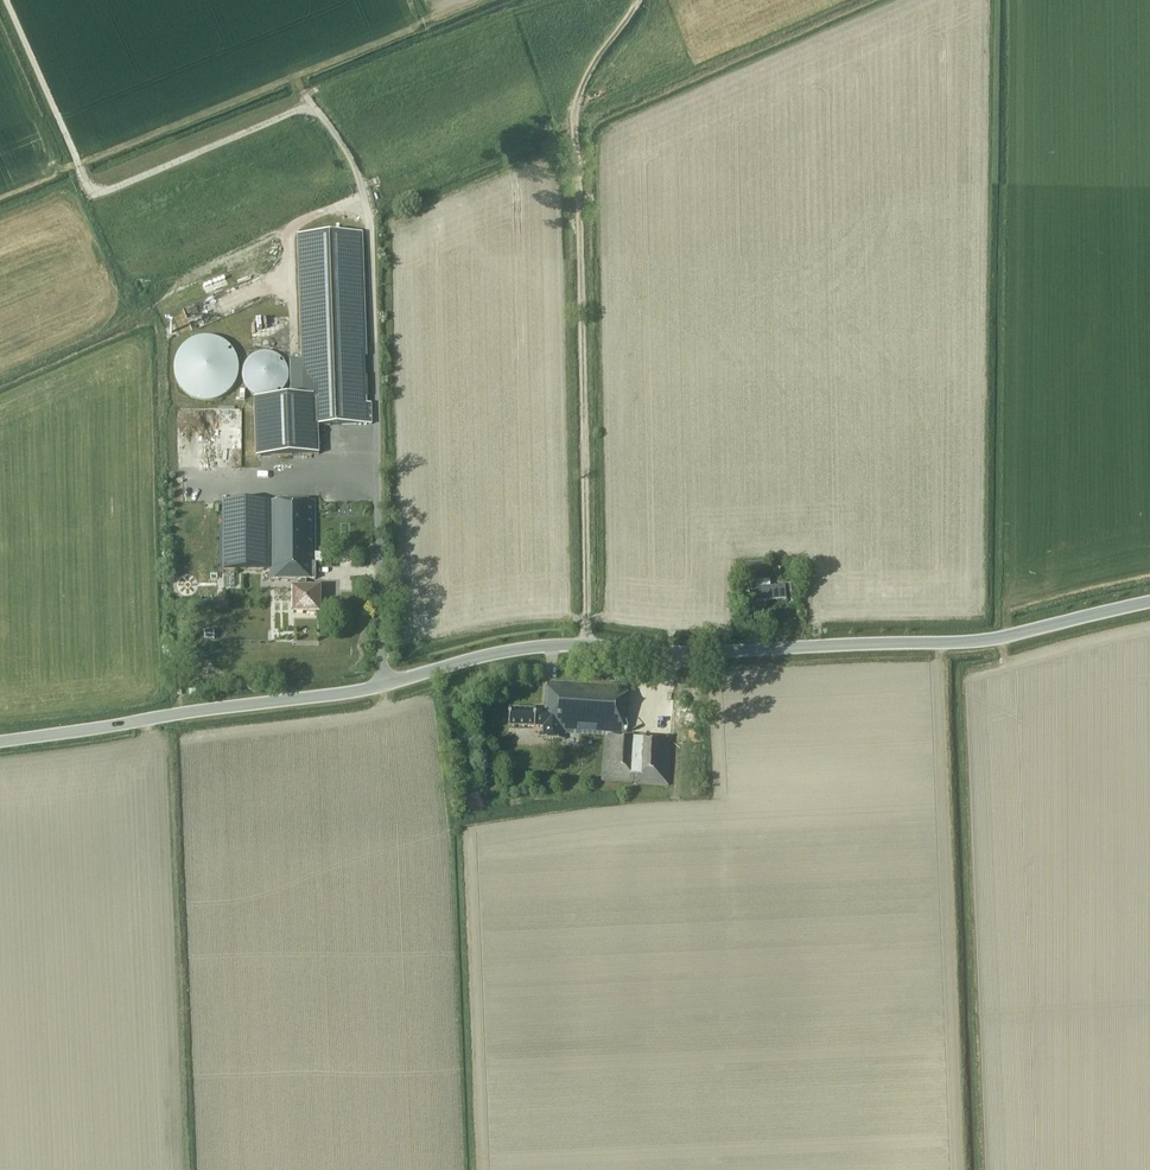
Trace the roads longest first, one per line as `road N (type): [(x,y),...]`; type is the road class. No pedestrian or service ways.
road 1 (unclassified): [(0,741),(369,688),(531,645),(719,652),(969,641),(1149,602)]

